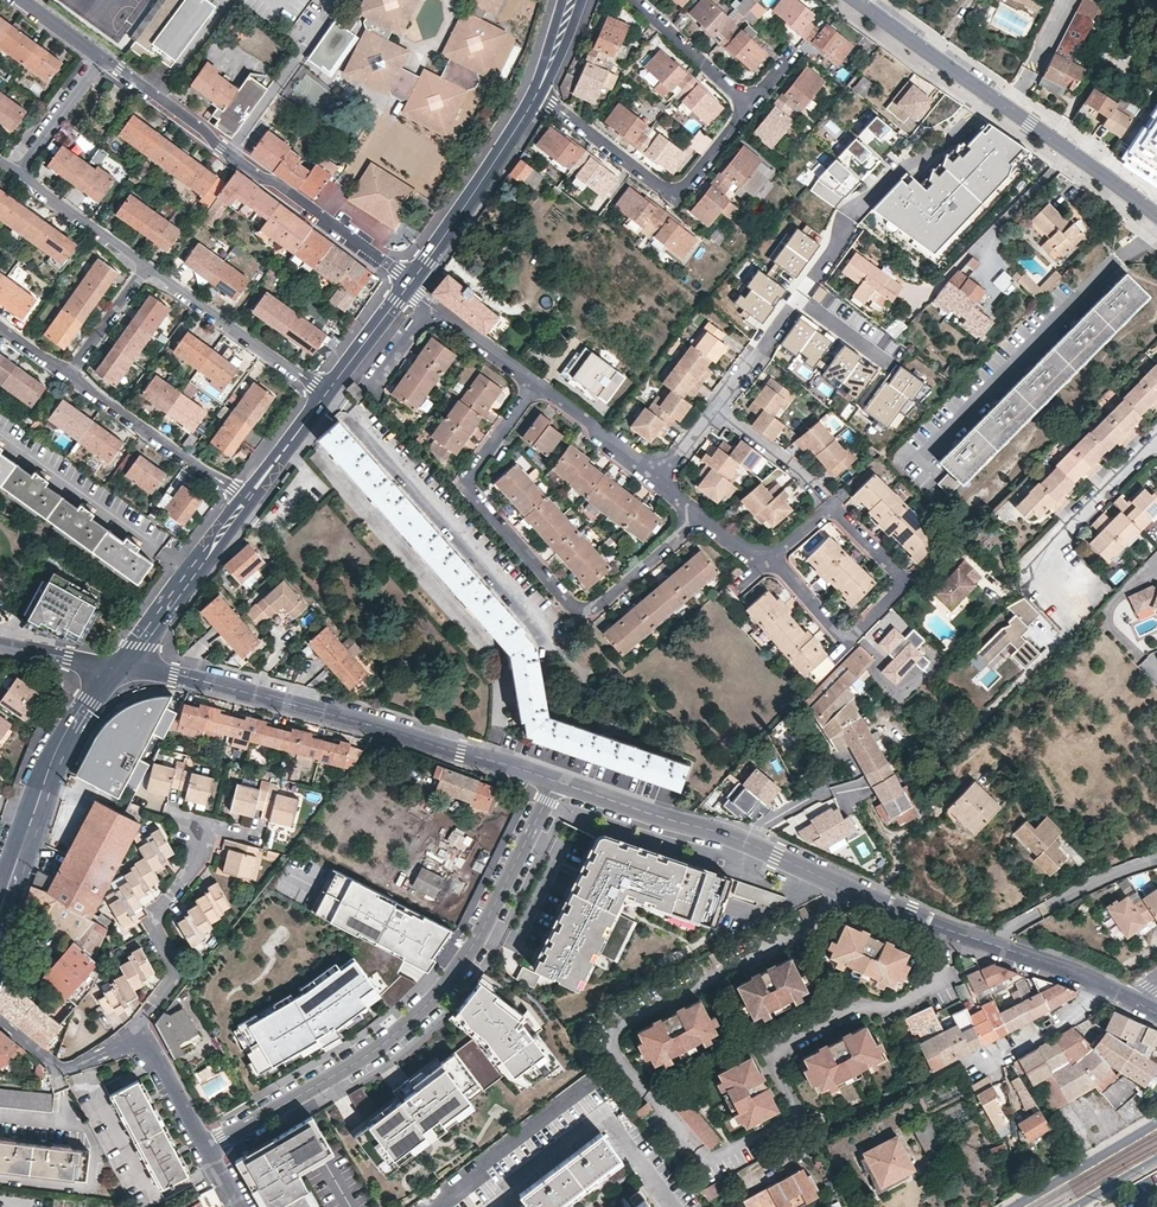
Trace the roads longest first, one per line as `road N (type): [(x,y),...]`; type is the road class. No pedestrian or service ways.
road 1 (residential): [(551,779),(736,838),(911,916),(1130,998)]
road 2 (residential): [(209,1146),(399,1030),(467,954),(551,779)]
road 3 (residential): [(117,665),(201,680),(551,779)]
road 4 (residential): [(535,383),(469,485),(569,604),(596,607),(697,511)]
road 5 (residential): [(102,56),(408,285)]
road 6 (residential): [(752,105),(677,198),(537,93)]
road 7 (residential): [(0,1018),(61,1067),(144,1041),(209,1146)]
road 8 (secondary): [(0,918),(51,761),(78,711),(117,665)]
road 9 (secondary): [(408,285),(537,93)]
road 10 (residential): [(845,226),(716,407)]
road 11 (residential): [(326,393),(147,266)]
road 12 (residential): [(70,374),(246,501)]
road 13 (secondary): [(117,665),(246,501)]
road 14 (residential): [(1061,592),(1047,551),(1156,443)]
road 15 (residential): [(832,504),(906,581),(842,643)]
road 16 (tertiary): [(1000,104),(1156,219)]
road 17 (residential): [(1000,104),(853,213)]
road 18 (tertiary): [(861,0),(1000,104)]
road 19 (residential): [(1156,1122),(1013,1206)]
road 20 (residential): [(147,266),(12,171)]
road 21 (residential): [(633,0),(752,105)]
road 22 (residential): [(658,478),(535,383)]
road 23 (residential): [(12,171),(102,56)]
road 24 (secondary): [(326,393),(408,285)]
road 25 (residential): [(819,494),(798,469),(716,407)]
road 26 (secondary): [(246,501),(326,393)]
road 27 (residential): [(147,266),(70,374)]
road 28 (residential): [(535,383),(429,306)]
road 29 (residential): [(1067,0),(1017,93),(1000,104)]

